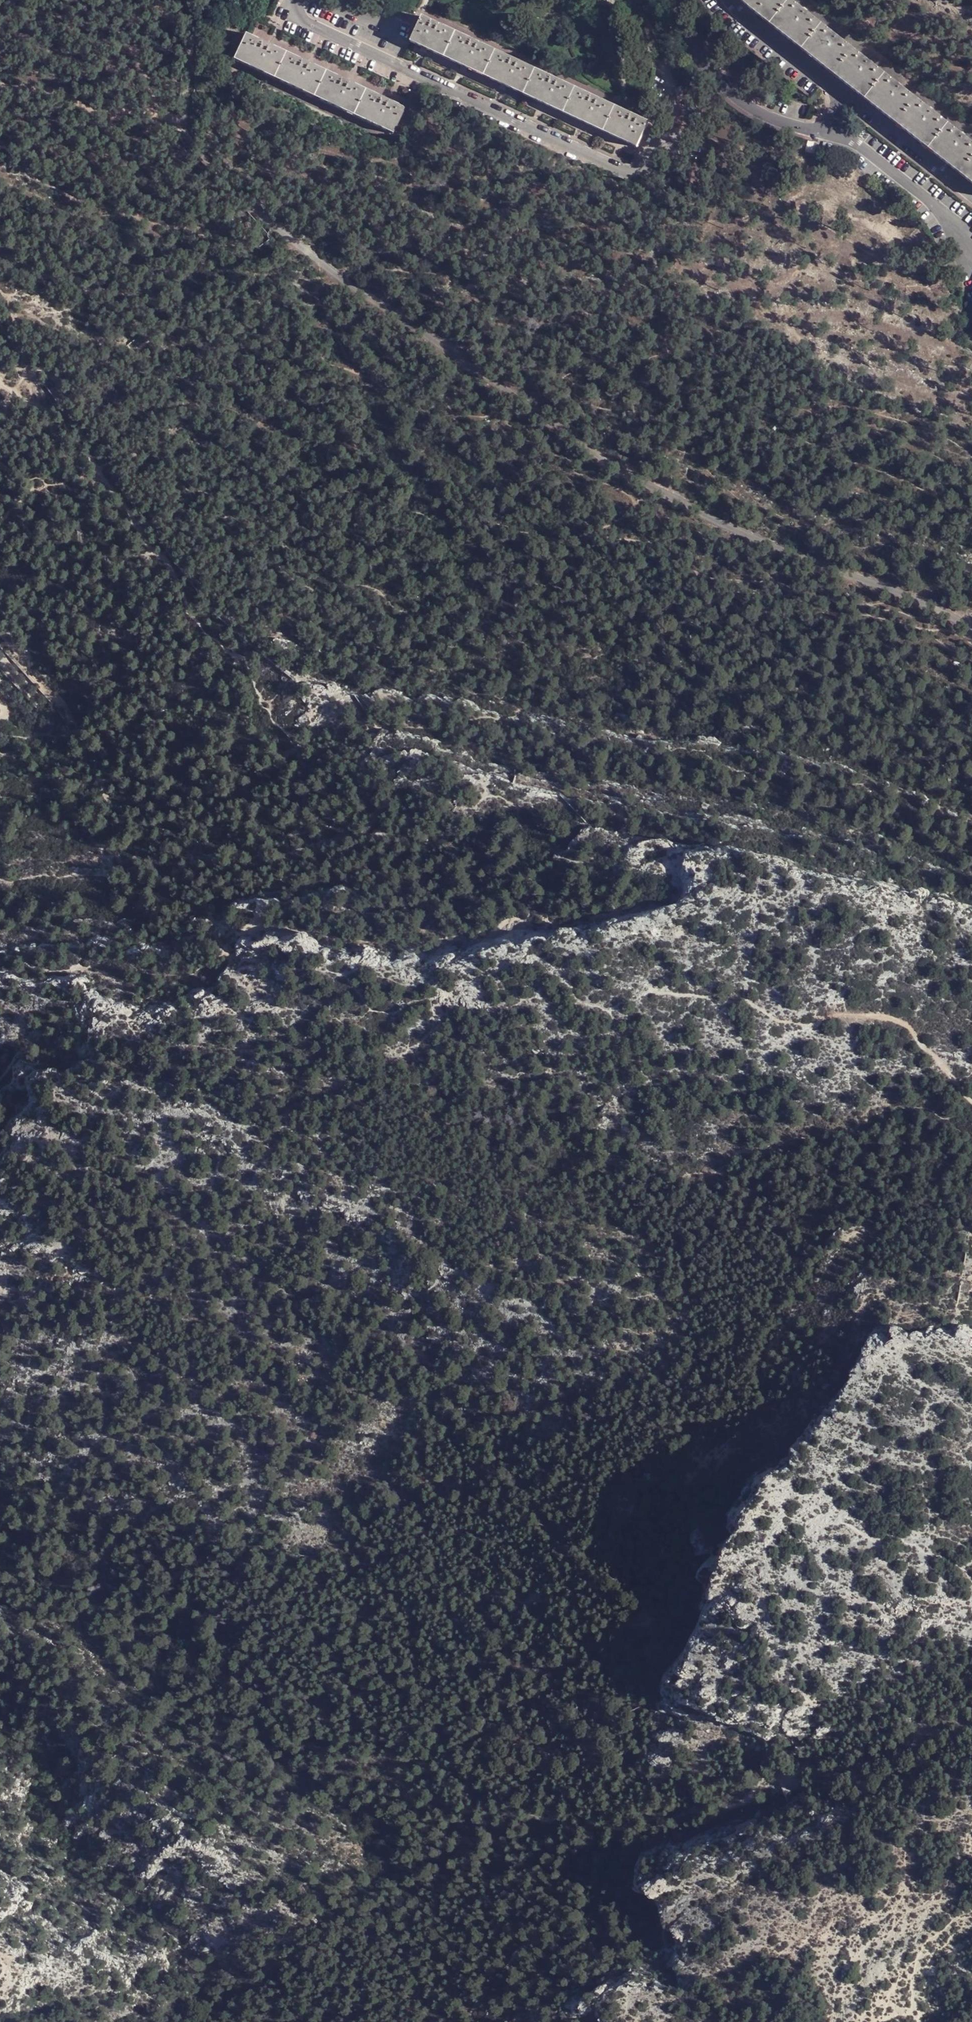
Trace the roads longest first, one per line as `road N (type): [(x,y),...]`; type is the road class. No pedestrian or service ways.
road 1 (track): [(610,1009),(668,993),(745,1003),(801,1024),(876,1014),(906,1025),(971,1101)]
road 2 (track): [(186,126),(0,81)]

